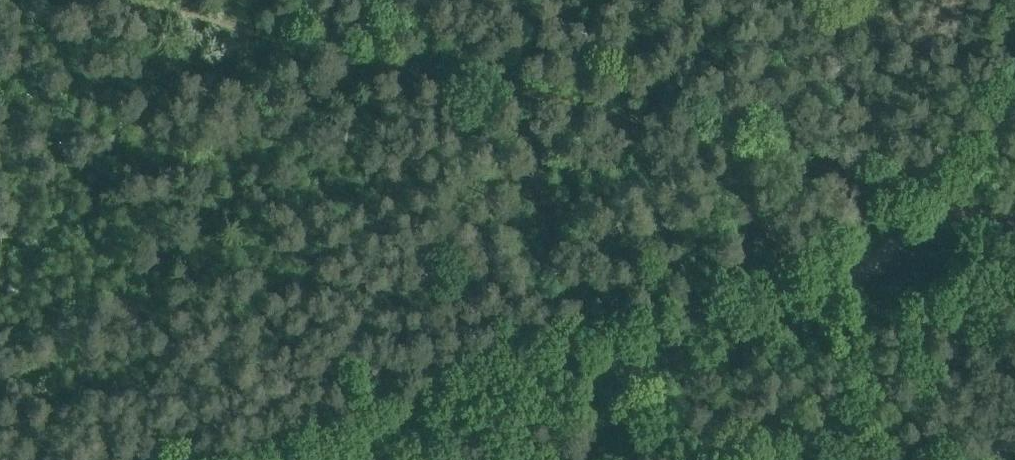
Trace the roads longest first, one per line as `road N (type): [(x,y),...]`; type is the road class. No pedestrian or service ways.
road 1 (track): [(330,459),(460,428),(800,285),(953,161),(1014,60)]
road 2 (track): [(910,155),(769,244),(468,367),(173,459)]
road 3 (track): [(910,155),(590,110),(164,0)]

